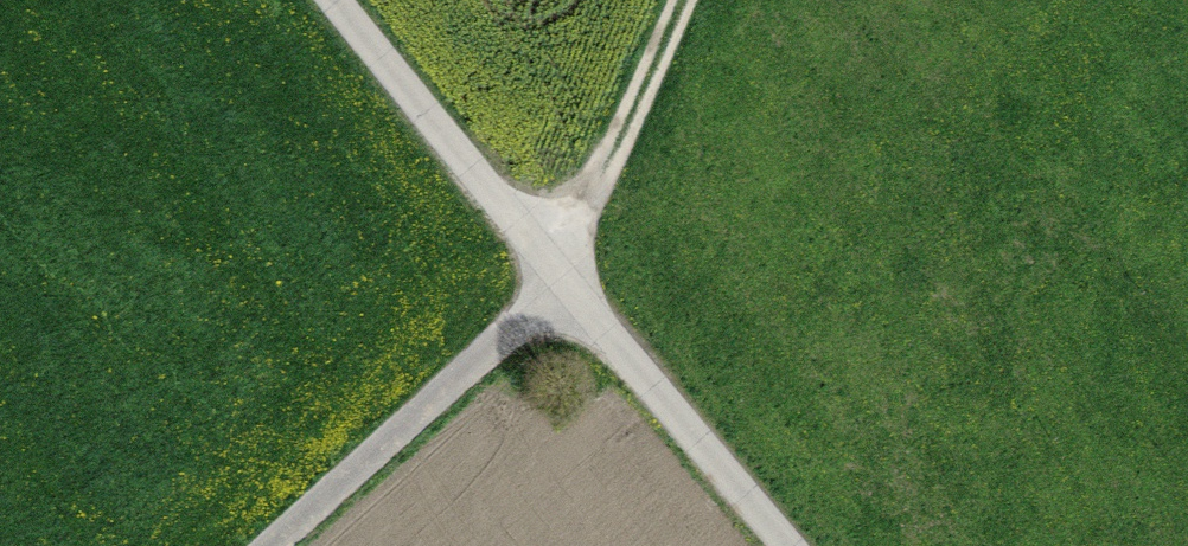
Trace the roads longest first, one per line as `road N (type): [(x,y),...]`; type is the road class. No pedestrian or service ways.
road 1 (unclassified): [(312,0),(549,302),(765,545)]
road 2 (track): [(277,545),(549,302),(683,0)]

